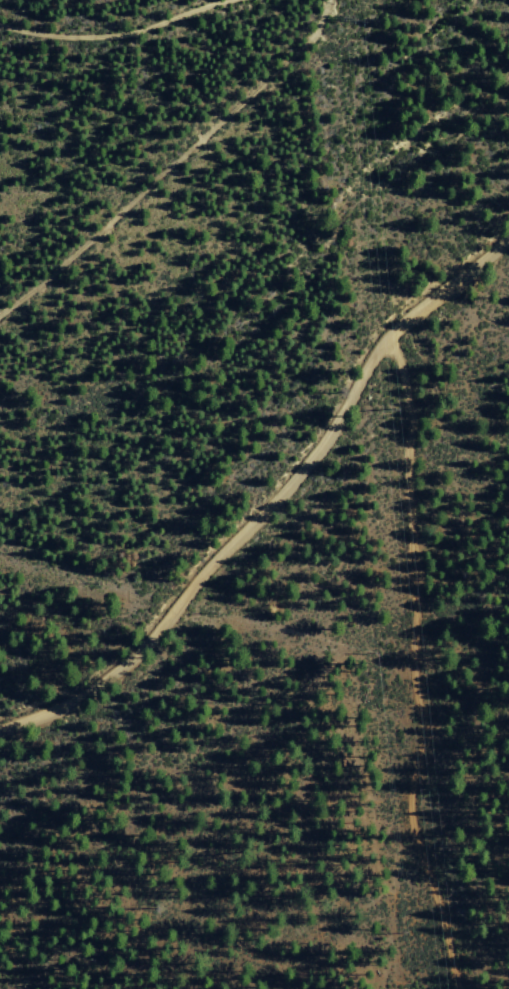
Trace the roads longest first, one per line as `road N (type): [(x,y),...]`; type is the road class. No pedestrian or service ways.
road 1 (residential): [(508,236),(395,328),(317,450),(141,647),(74,696),(0,725)]
road 2 (track): [(455,988),(412,821),(425,736),(414,676),(409,421),(391,335)]
road 3 (track): [(0,24),(54,37),(116,37),(231,0)]

